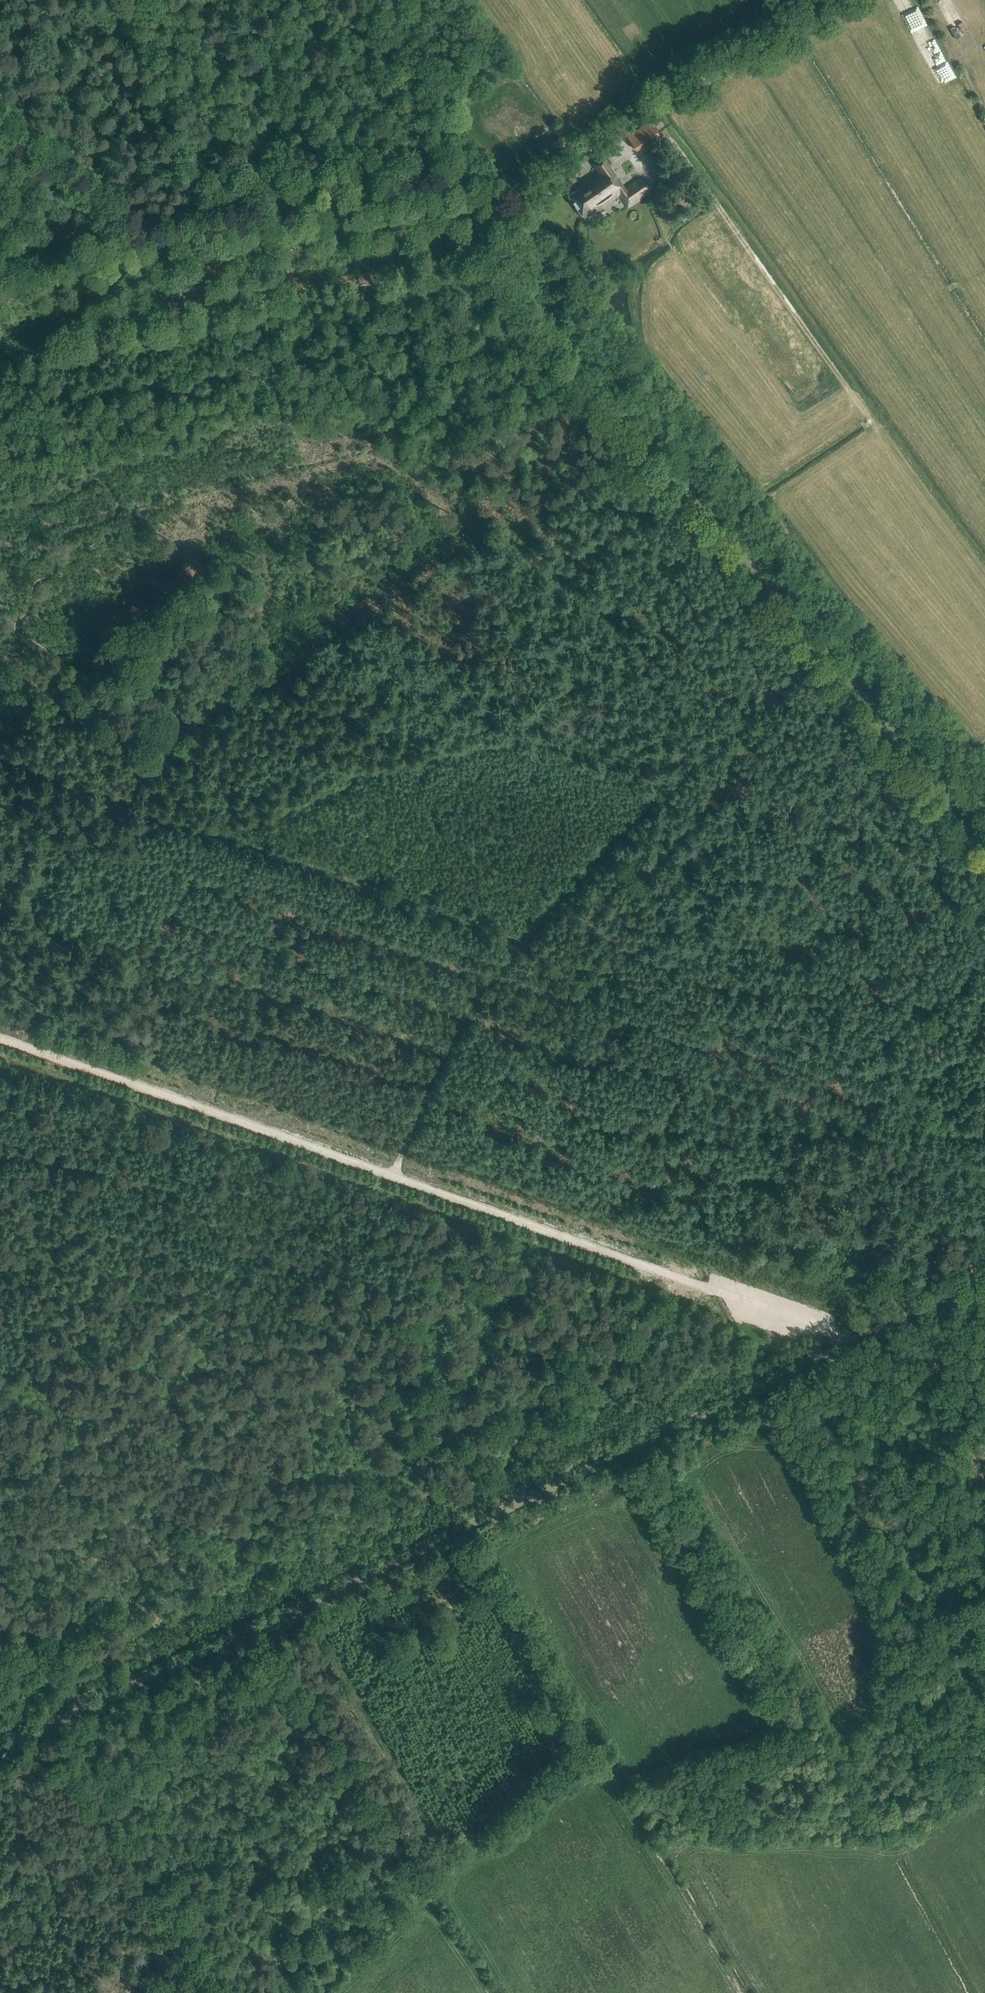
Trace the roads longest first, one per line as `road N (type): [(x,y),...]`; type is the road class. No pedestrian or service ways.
road 1 (tertiary): [(0,1750),(984,1286)]
road 2 (unclassified): [(984,836),(656,452),(476,219)]
road 3 (unclassified): [(0,119),(146,230),(457,180),(476,219)]
road 4 (unclassified): [(841,0),(599,138),(476,219)]
road 5 (track): [(119,799),(0,745)]

